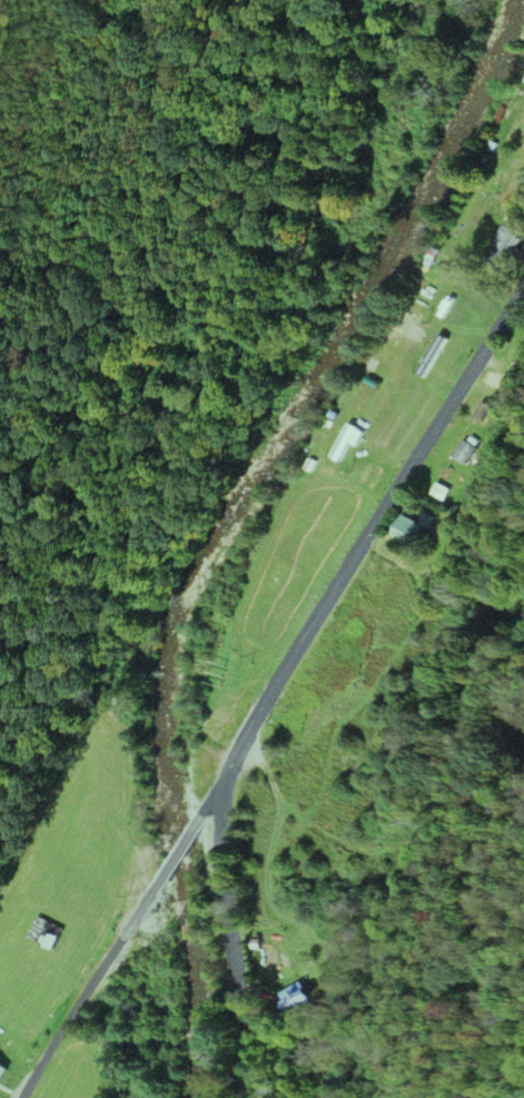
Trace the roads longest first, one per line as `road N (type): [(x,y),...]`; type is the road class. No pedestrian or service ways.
road 1 (tertiary): [(308,626),(523,283)]
road 2 (tertiary): [(264,1097),(223,897),(224,795)]
road 3 (residential): [(23,1097),(146,899)]
road 4 (tertiary): [(224,795),(239,743),(308,626)]

